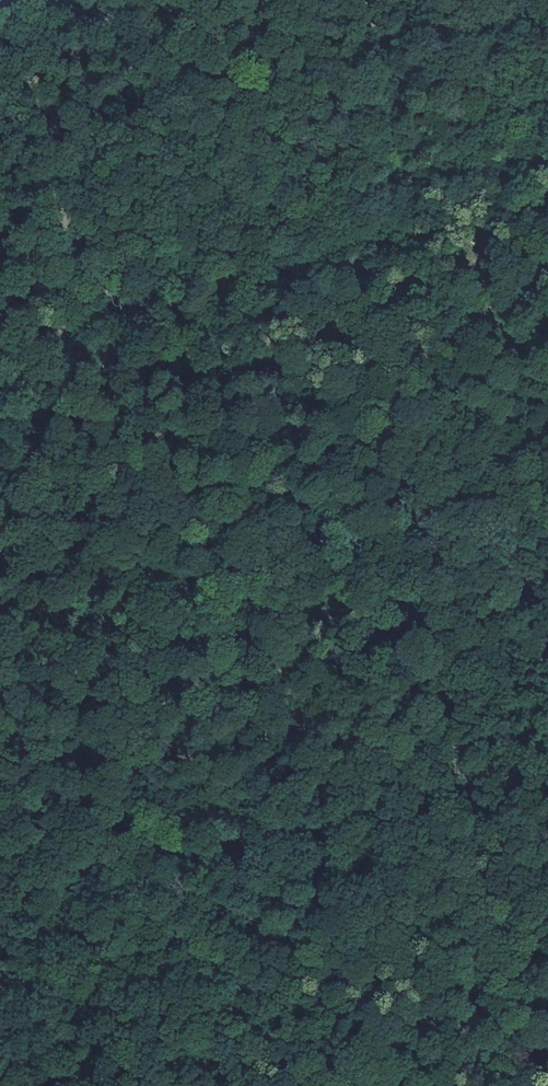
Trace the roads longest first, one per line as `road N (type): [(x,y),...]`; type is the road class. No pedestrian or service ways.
road 1 (track): [(454,1085),(408,758),(418,697),(276,399),(349,127),(345,0)]

